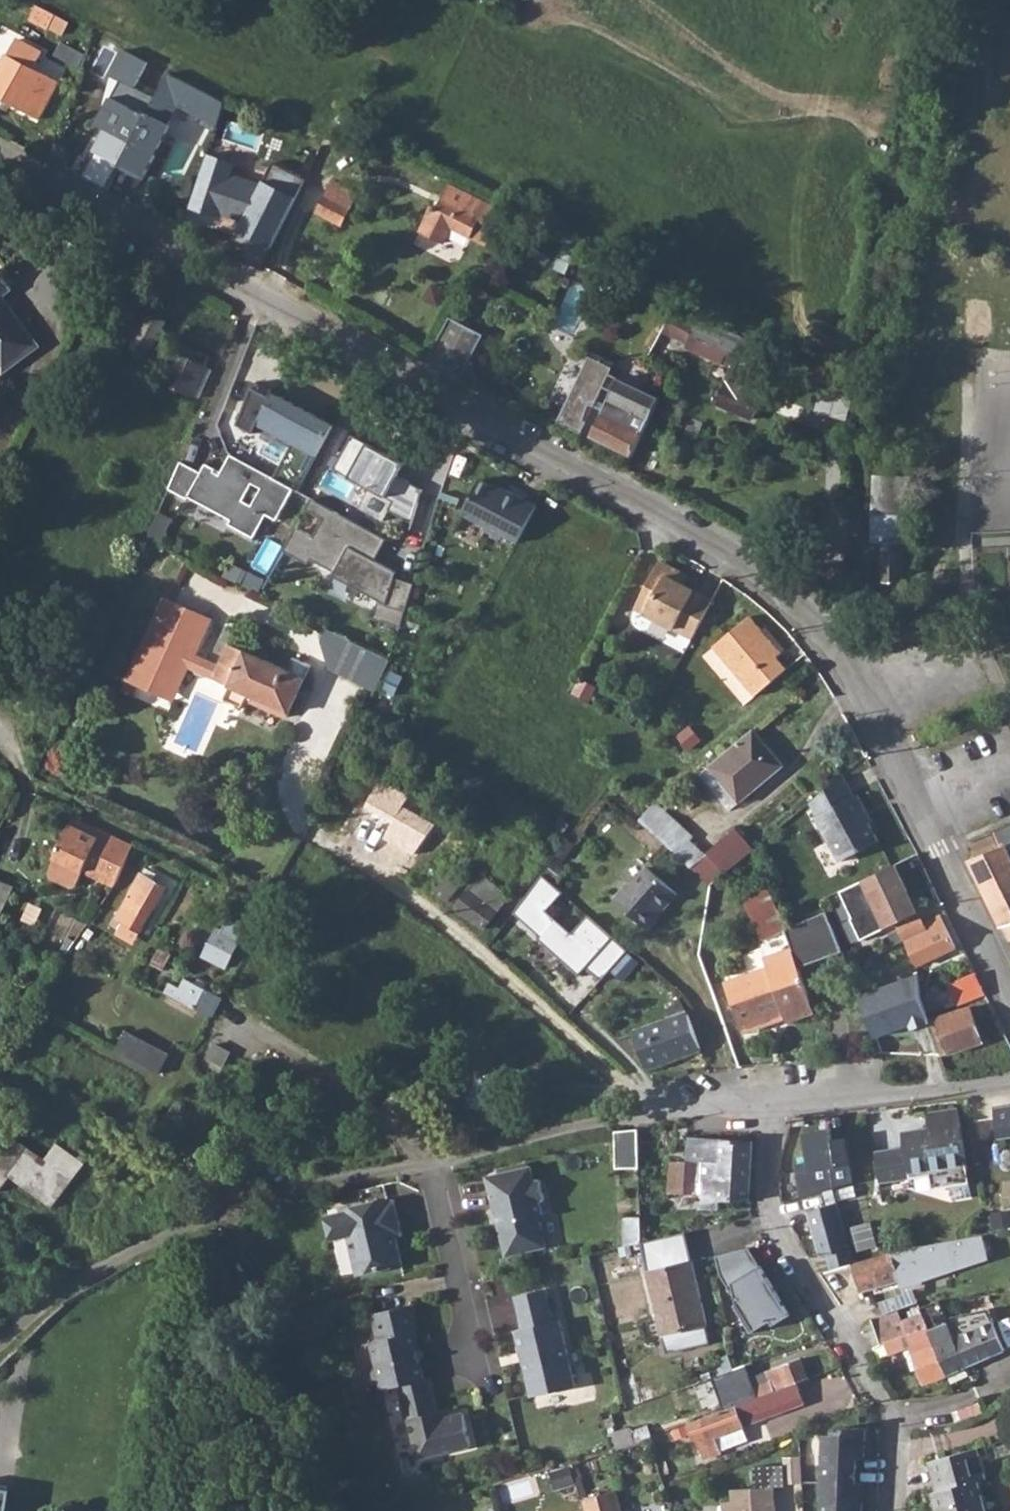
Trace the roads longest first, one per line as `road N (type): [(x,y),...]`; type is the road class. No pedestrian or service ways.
road 1 (residential): [(0,162),(729,558),(804,619)]
road 2 (residential): [(0,1354),(52,1306),(101,1277),(251,1205),(429,1167)]
road 3 (residential): [(765,1105),(773,1224),(894,1420),(888,1510)]
road 4 (residential): [(804,619),(838,647),(886,733),(1009,993)]
road 5 (residential): [(654,1116),(401,889),(333,848)]
road 6 (track): [(333,848),(290,904),(27,777),(0,744)]
road 7 (residential): [(765,1105),(1009,1081)]
road 8 (residential): [(429,1167),(568,1125),(654,1116)]
road 9 (residential): [(429,1167),(475,1356)]
road 10 (residential): [(804,619),(839,565),(855,475)]

